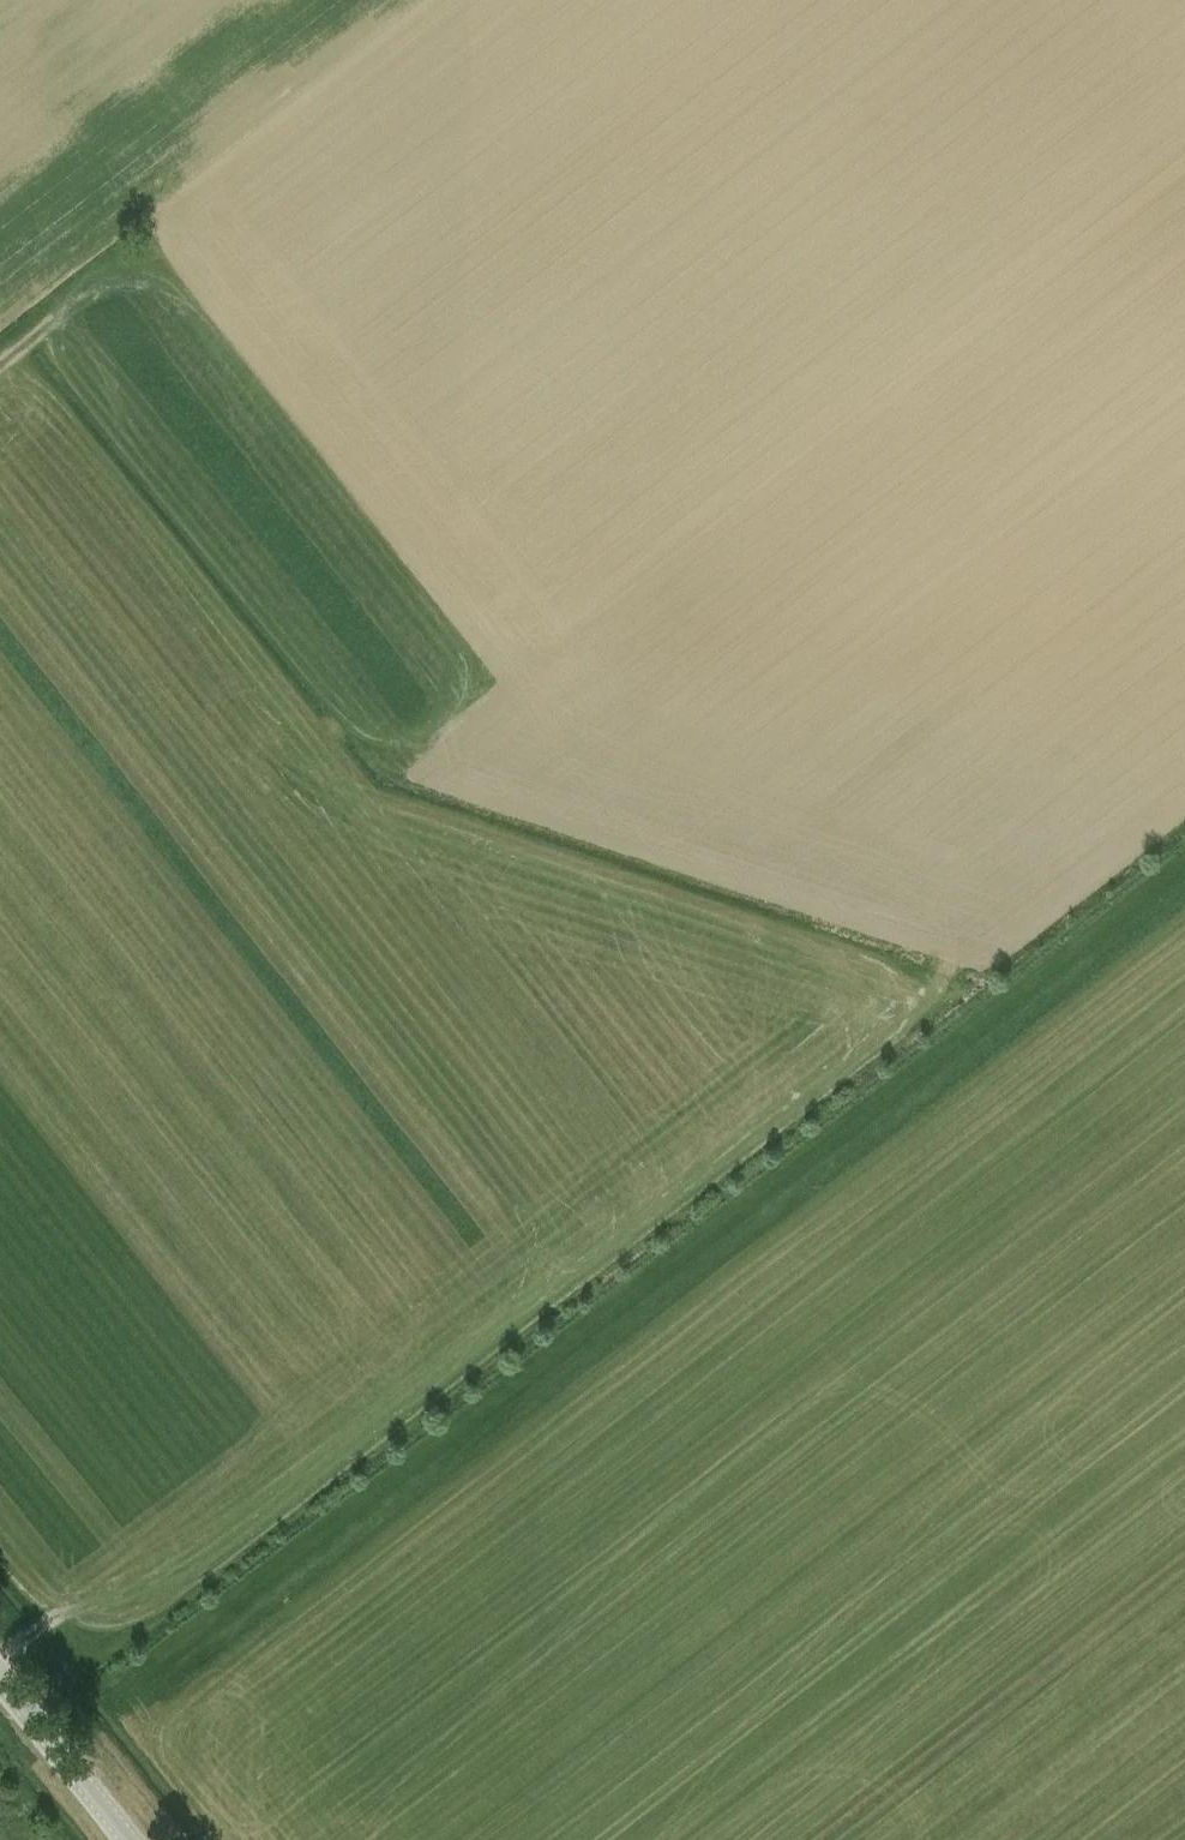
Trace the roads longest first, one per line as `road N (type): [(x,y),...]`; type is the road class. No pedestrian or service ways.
road 1 (unclassified): [(128,1839),(0,1678)]

